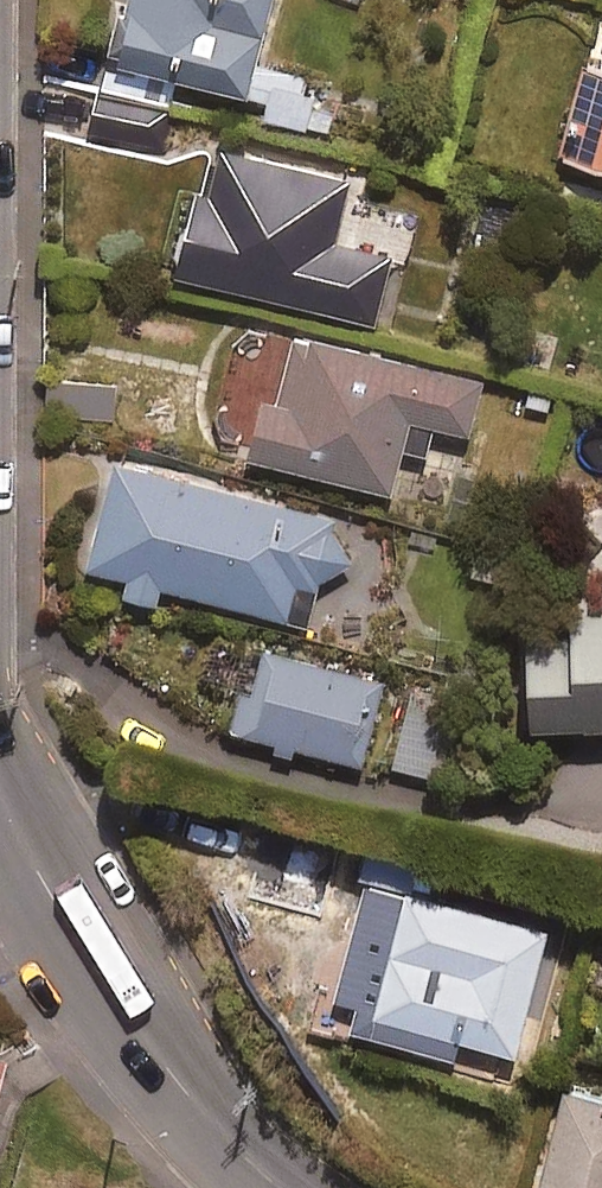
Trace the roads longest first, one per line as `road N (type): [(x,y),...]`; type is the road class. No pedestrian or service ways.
road 1 (tertiary): [(0,719),(189,1052),(279,1156),(326,1187)]
road 2 (tertiary): [(245,1187),(83,1007),(0,873)]

